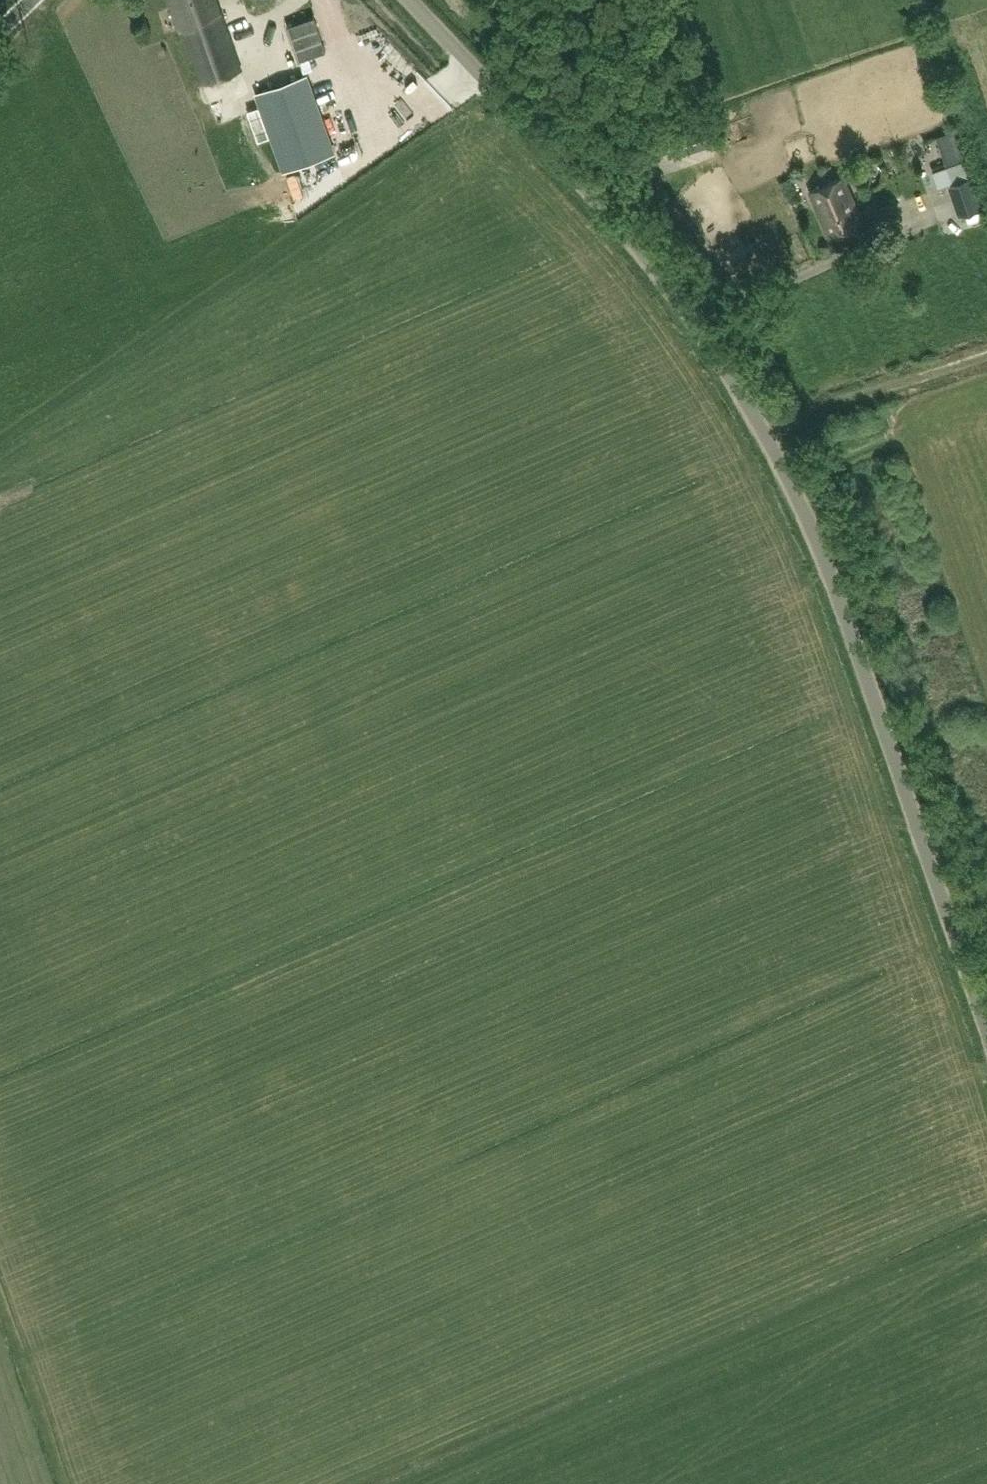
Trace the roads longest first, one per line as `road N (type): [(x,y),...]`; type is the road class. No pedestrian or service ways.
road 1 (unclassified): [(986,1043),(820,557),(779,466),(633,241),(408,0)]

